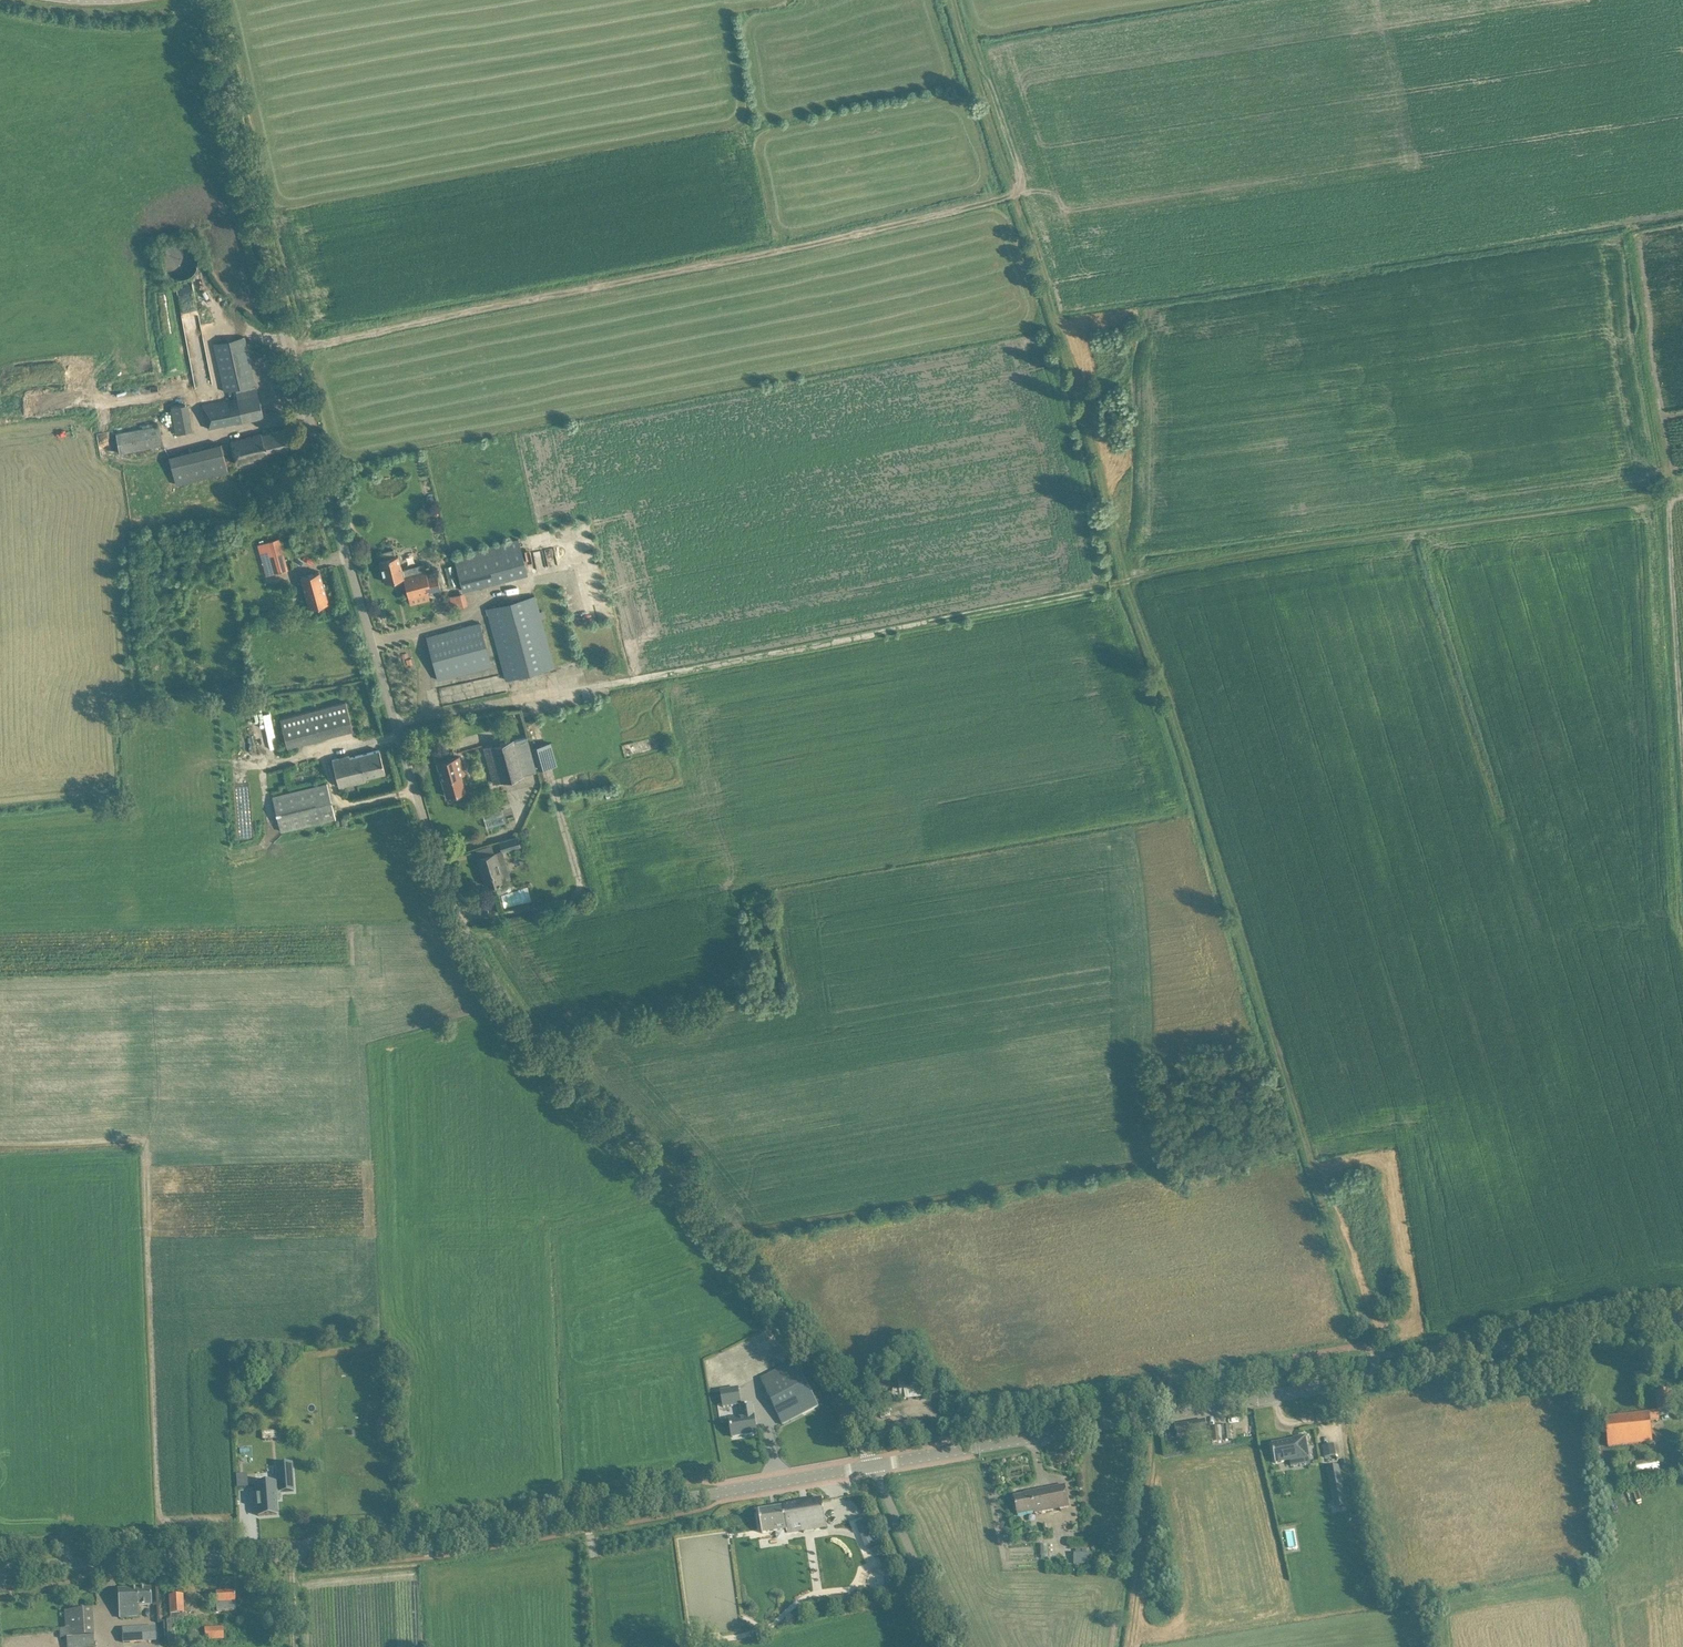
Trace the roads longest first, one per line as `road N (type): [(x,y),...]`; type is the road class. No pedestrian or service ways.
road 1 (unclassified): [(872,1468),(785,1317),(528,1031),(464,931),(354,585),(202,0)]
road 2 (track): [(956,0),(1083,400),(1143,625),(1377,1351),(1374,1375)]
road 3 (unclassified): [(0,1573),(484,1541),(872,1468)]
road 4 (unclassified): [(872,1468),(1682,1317)]
road 5 (track): [(292,347),(1012,195)]
road 6 (unclassified): [(950,1646),(872,1468)]
road 7 (unclassified): [(159,0),(39,0)]

